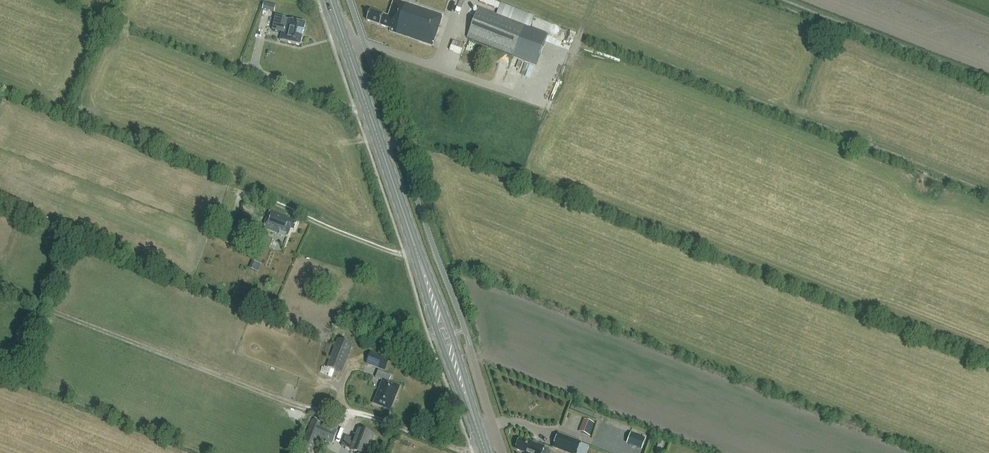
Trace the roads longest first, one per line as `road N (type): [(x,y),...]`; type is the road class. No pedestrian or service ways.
road 1 (track): [(0,289),(323,415),(371,415),(474,452),(485,450)]
road 2 (primary): [(420,259),(332,0)]
road 3 (primary): [(420,259),(442,347),(478,431)]
road 4 (primary): [(478,431),(452,334),(420,259)]
road 5 (track): [(419,256),(257,195)]

